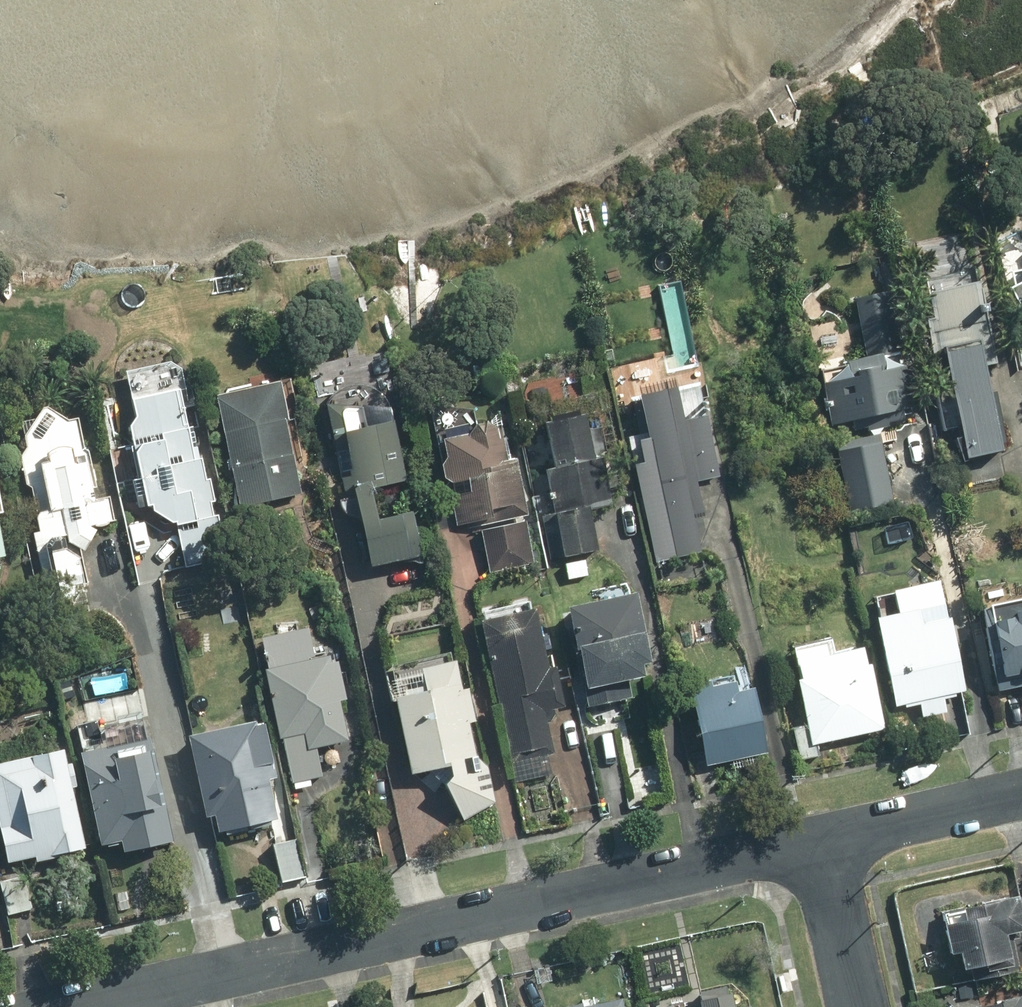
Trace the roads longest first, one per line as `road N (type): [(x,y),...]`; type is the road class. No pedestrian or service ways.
road 1 (residential): [(822,843),(68,1006)]
road 2 (residential): [(1021,798),(822,843)]
road 3 (residential): [(858,1006),(822,843)]

